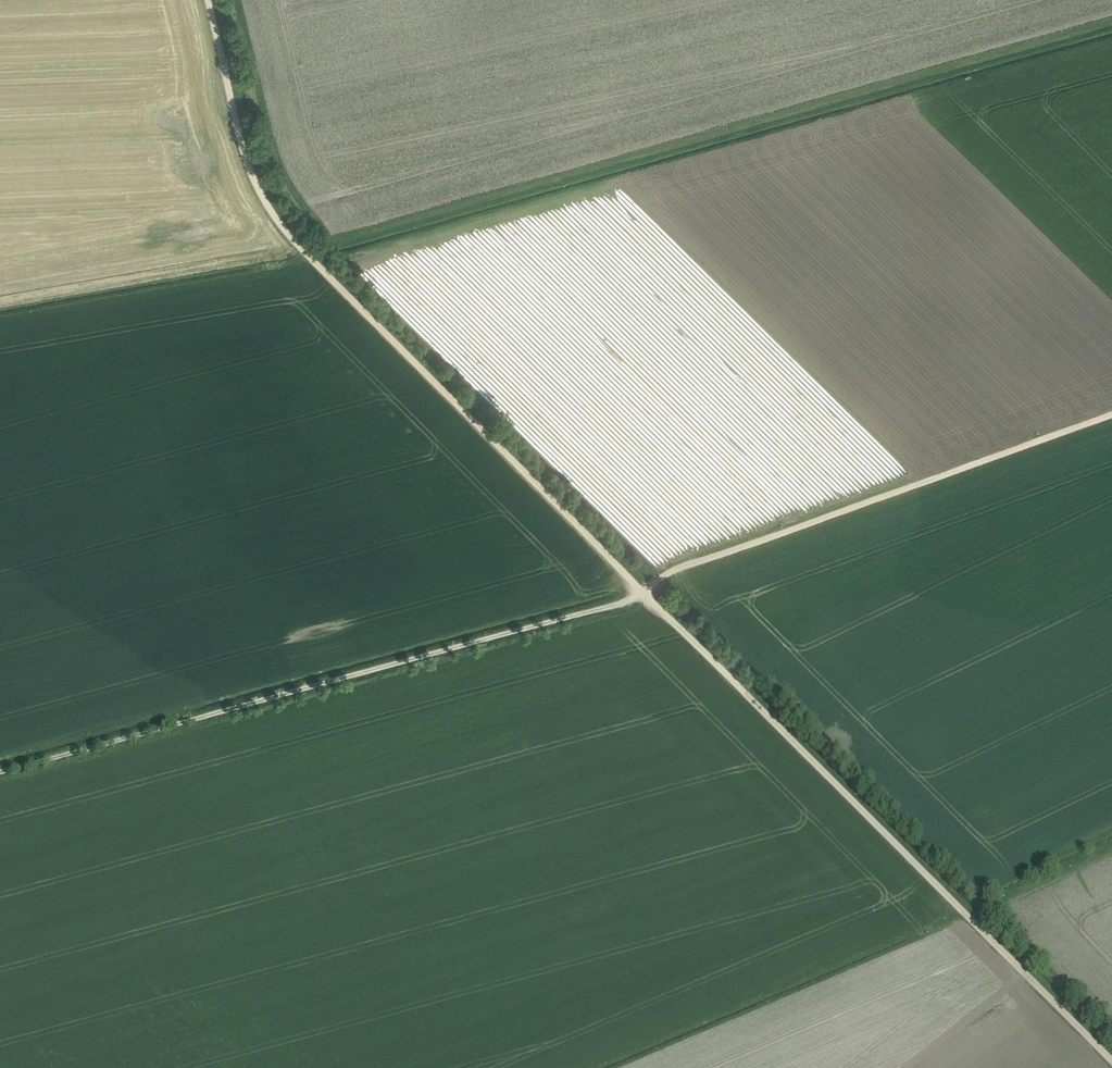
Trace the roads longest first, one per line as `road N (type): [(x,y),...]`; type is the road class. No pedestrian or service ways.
road 1 (track): [(207,0),(264,202),(647,593)]
road 2 (track): [(647,593),(1111,1060)]
road 3 (track): [(1111,414),(663,578)]

